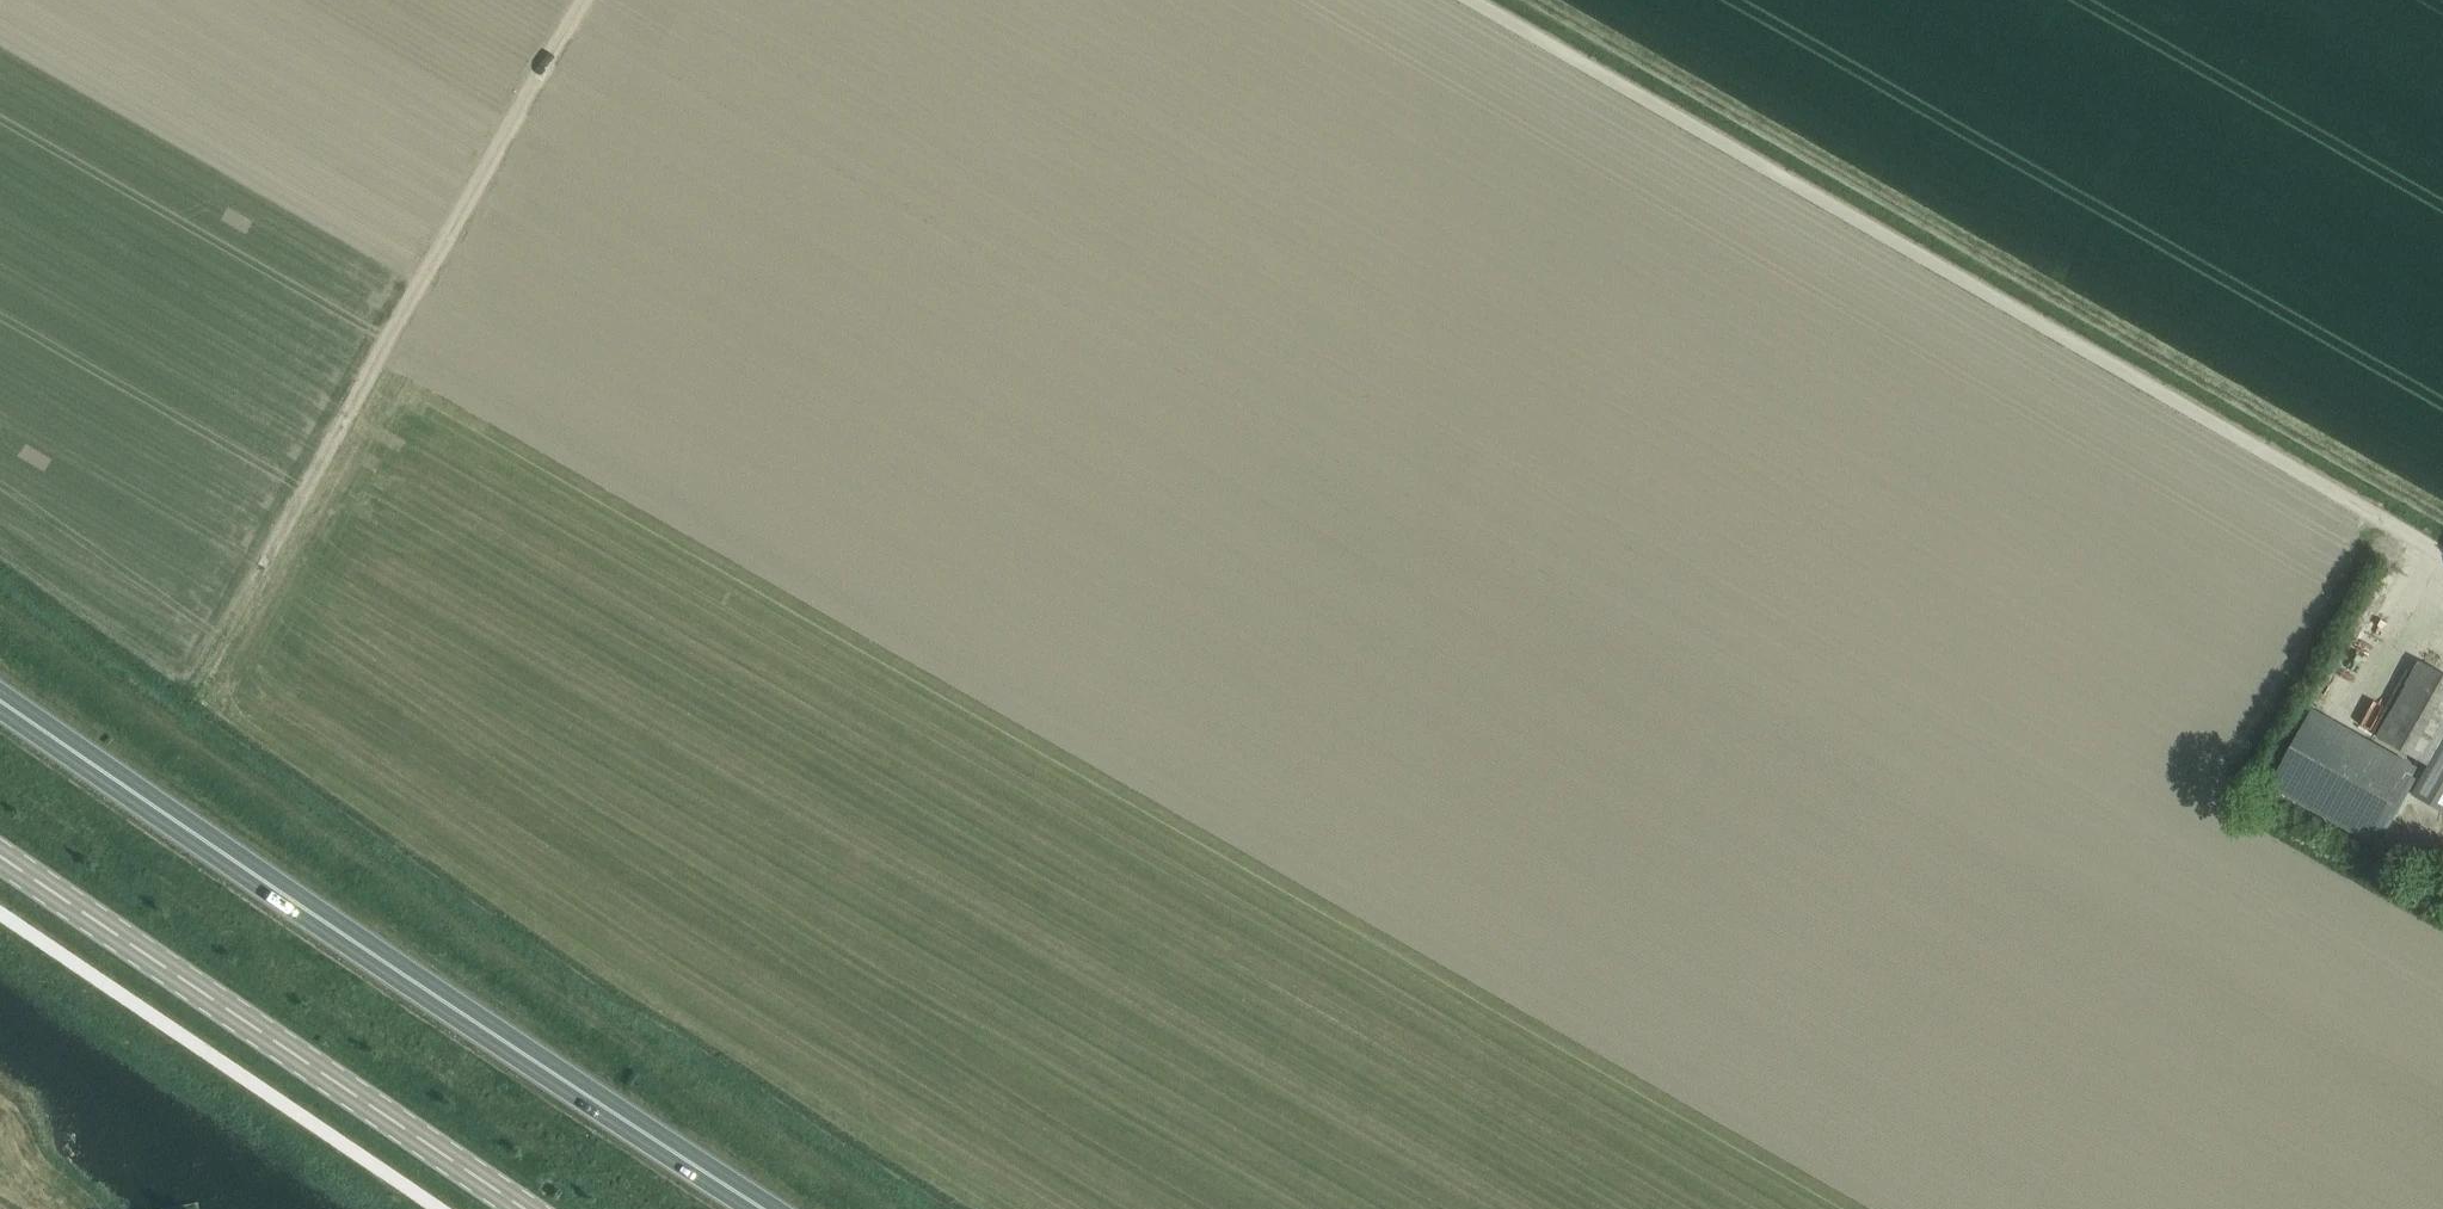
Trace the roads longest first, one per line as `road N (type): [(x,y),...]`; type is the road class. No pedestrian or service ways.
road 1 (trunk): [(766,1208),(0,701)]
road 2 (secondary): [(525,1208),(0,856)]

